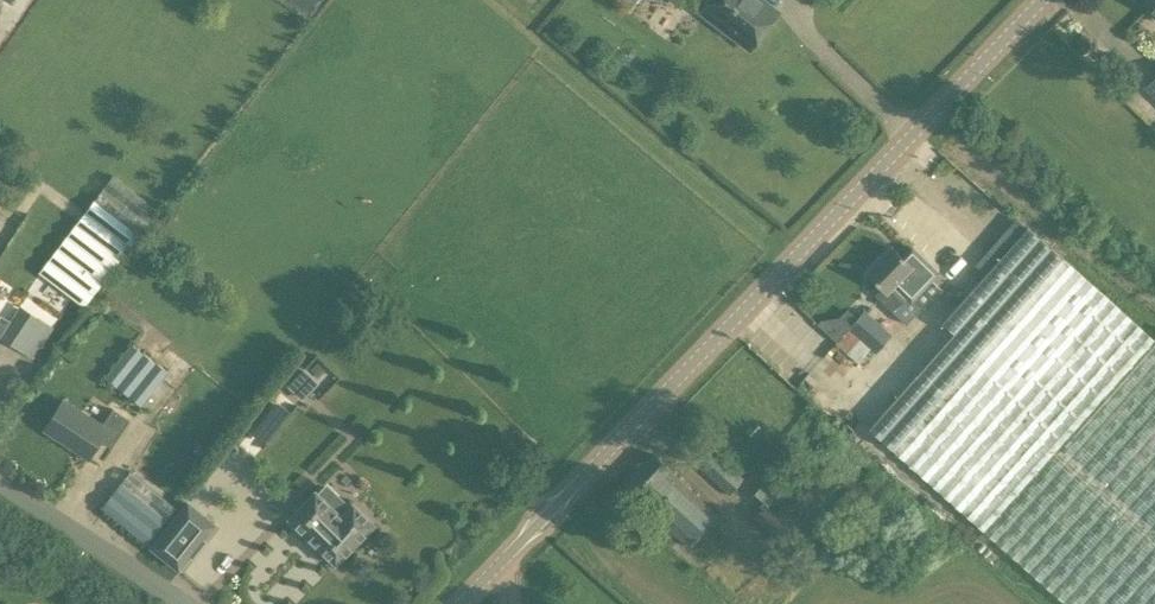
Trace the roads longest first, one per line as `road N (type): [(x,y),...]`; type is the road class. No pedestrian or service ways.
road 1 (tertiary): [(461,603),(1046,0)]
road 2 (unclassified): [(179,603),(0,486)]

